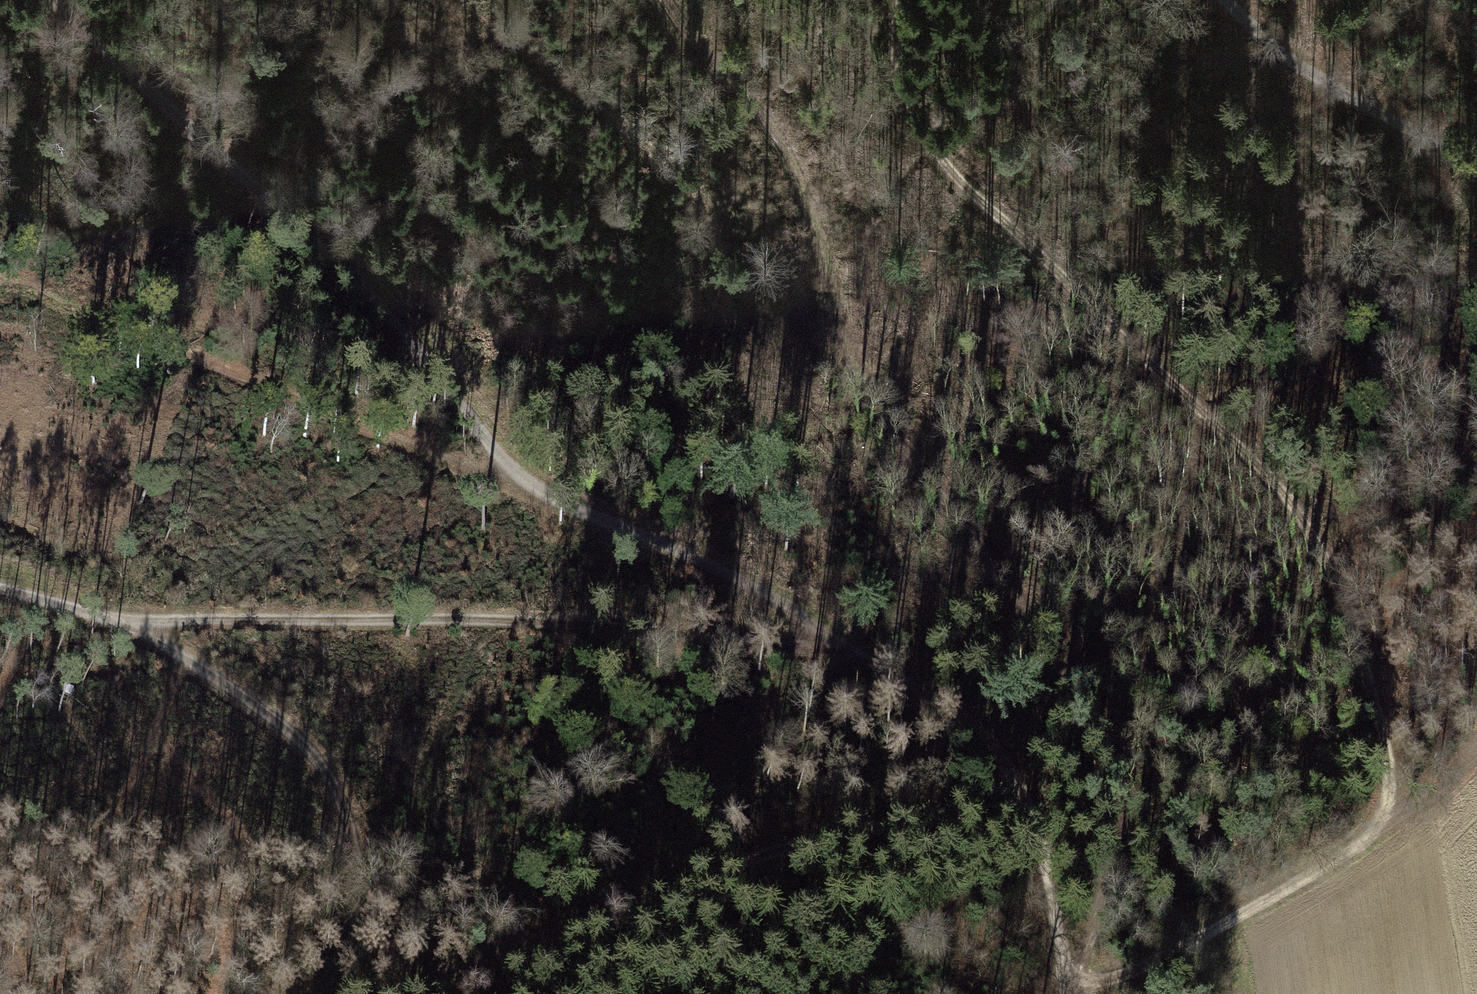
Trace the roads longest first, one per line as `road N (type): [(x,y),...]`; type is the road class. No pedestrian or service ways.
road 1 (track): [(897,0),(896,60),(935,160),(1281,488),(1333,559),(1391,732),(1399,797),(1383,830),(1344,861),(1111,991),(1067,986),(1125,831),(1109,728),(855,374),(781,147),(669,0)]
road 2 (track): [(1067,993),(1055,893),(1025,806),(957,722),(859,640),(521,489),(376,299),(50,0)]
road 3 (track): [(1025,806),(792,857),(416,993)]
road 4 (track): [(331,993),(350,934),(355,852),(329,782),(285,718),(93,608),(0,586)]
road 5 (track): [(521,489),(0,278)]
road 6 (track): [(521,489),(479,572),(93,608)]
road 7 (track): [(1240,0),(1305,67),(1476,160)]

